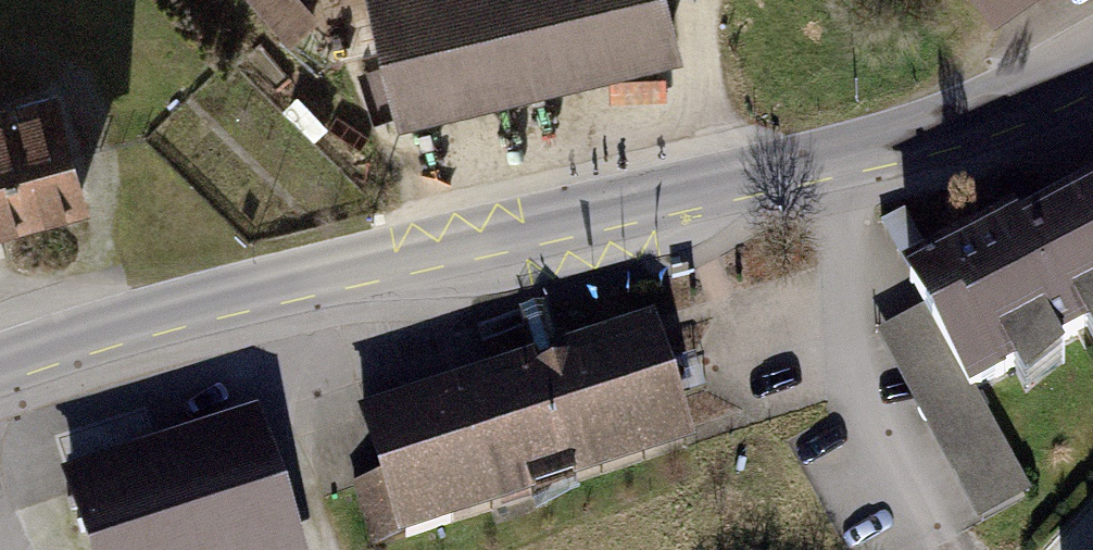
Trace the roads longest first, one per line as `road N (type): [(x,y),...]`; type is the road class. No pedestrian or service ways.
road 1 (tertiary): [(0,362),(179,303),(843,155),(959,119),(1092,58)]

